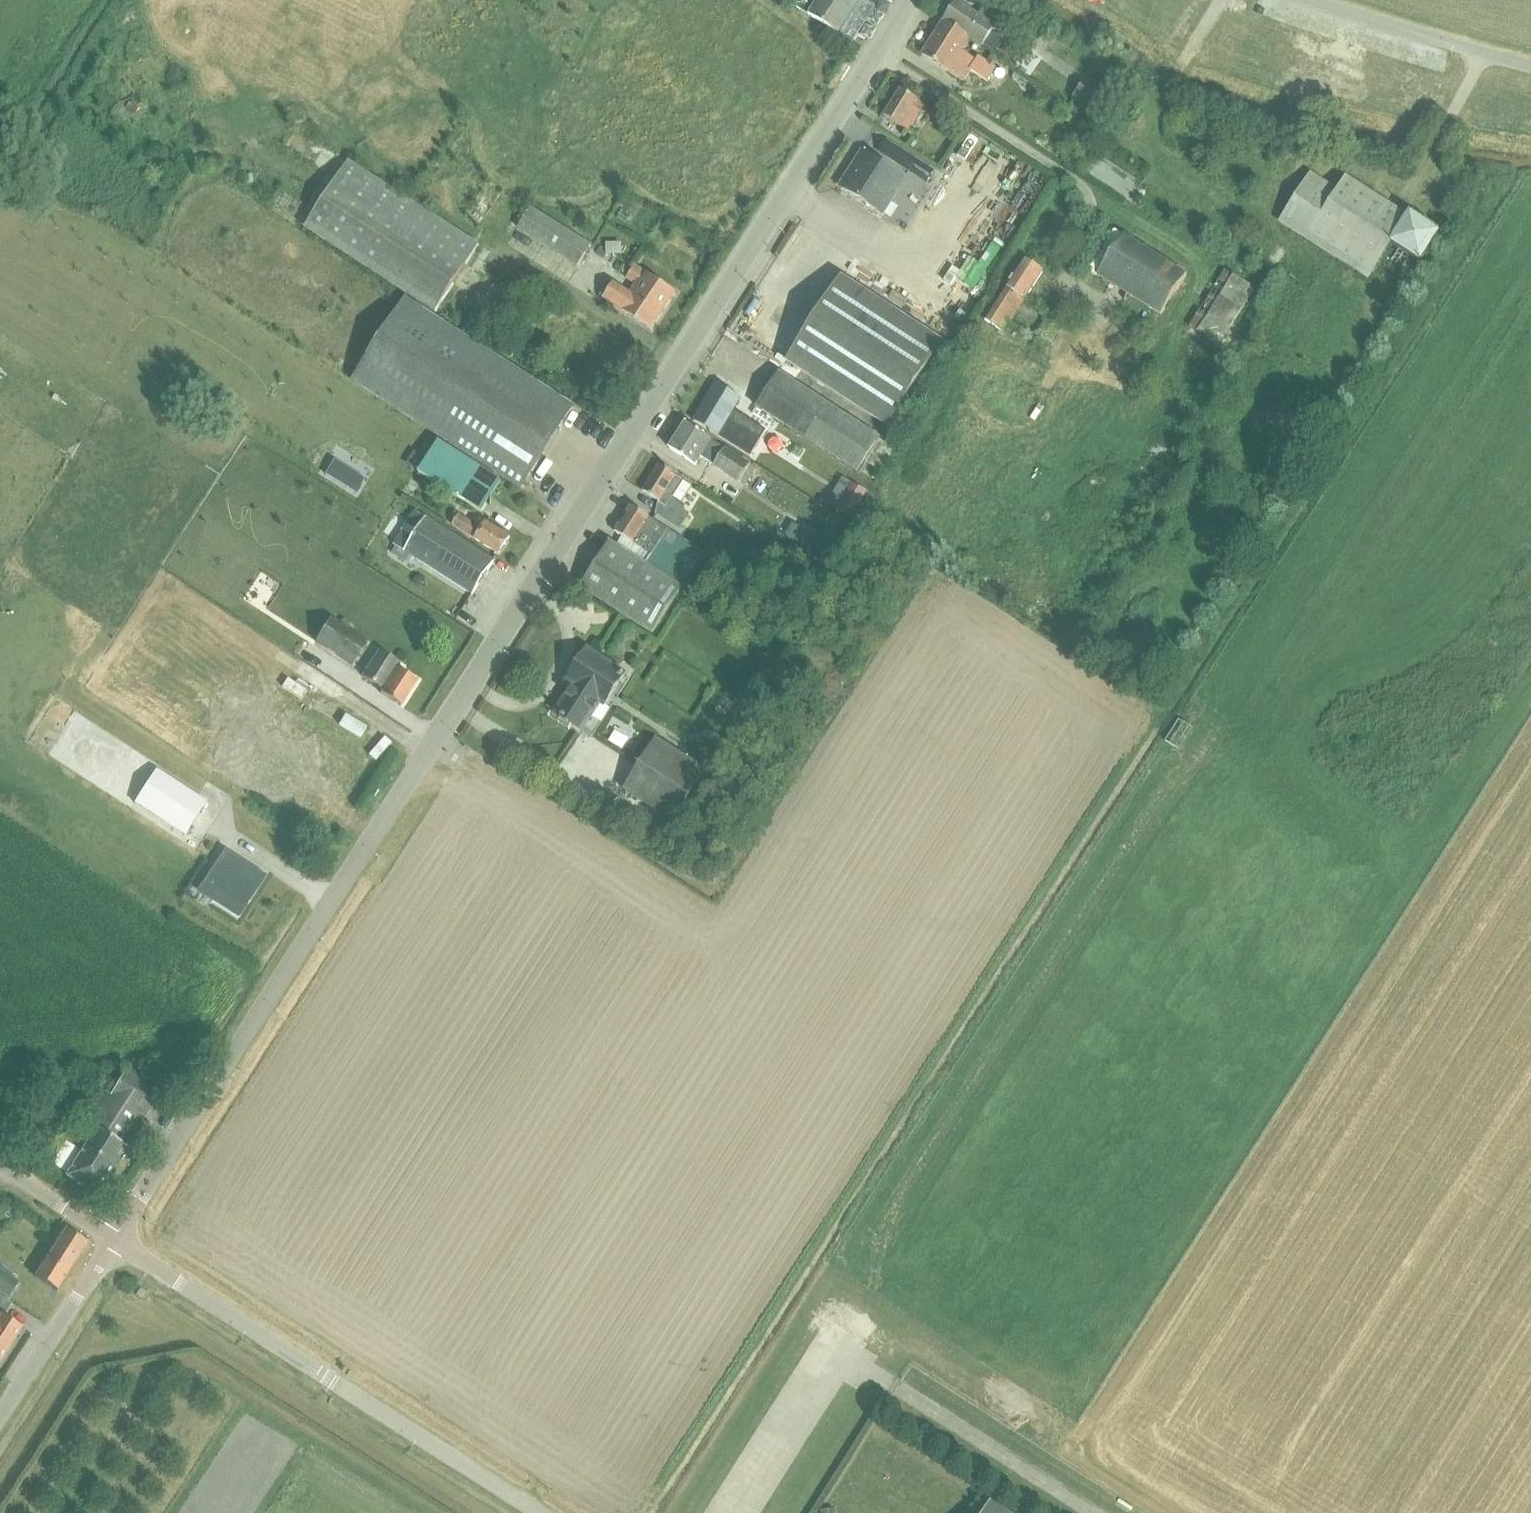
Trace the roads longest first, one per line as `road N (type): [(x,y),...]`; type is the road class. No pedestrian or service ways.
road 1 (residential): [(114,1239),(913,0)]
road 2 (residential): [(338,1381),(114,1239)]
road 3 (unclassified): [(542,1512),(338,1381)]
road 4 (unclassified): [(1530,65),(1397,34),(1307,0)]
road 5 (residential): [(0,1417),(114,1239)]
road 6 (residential): [(114,1239),(0,1166)]

